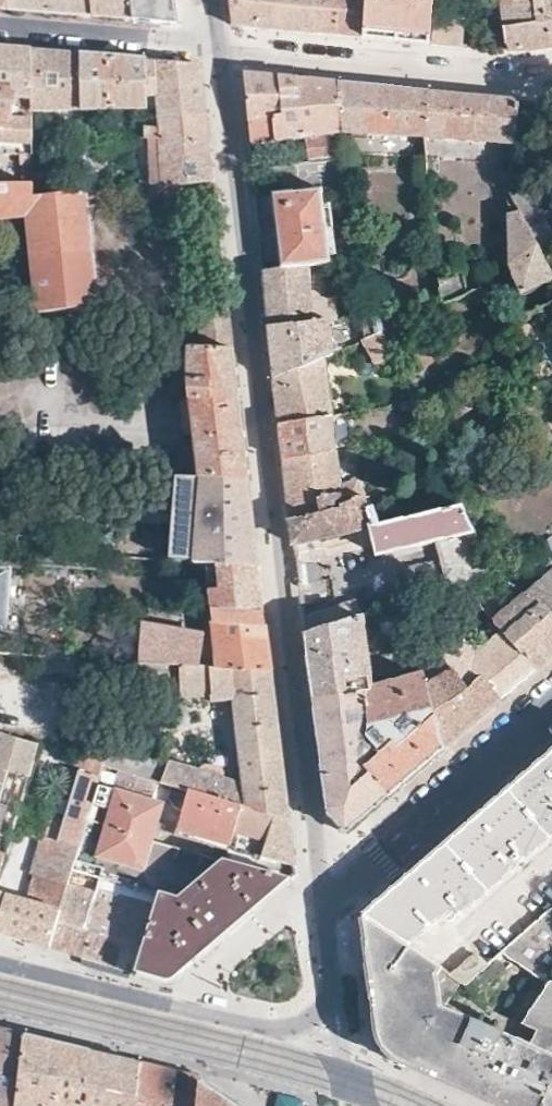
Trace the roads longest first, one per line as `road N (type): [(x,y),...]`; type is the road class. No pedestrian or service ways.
road 1 (residential): [(221,51),(322,904)]
road 2 (residential): [(221,51),(551,73)]
road 3 (residential): [(322,904),(330,980),(310,1017),(256,1024),(173,1004)]
road 4 (residential): [(551,708),(378,856)]
road 5 (residential): [(221,51),(0,30)]
road 6 (residential): [(173,1004),(0,962)]

